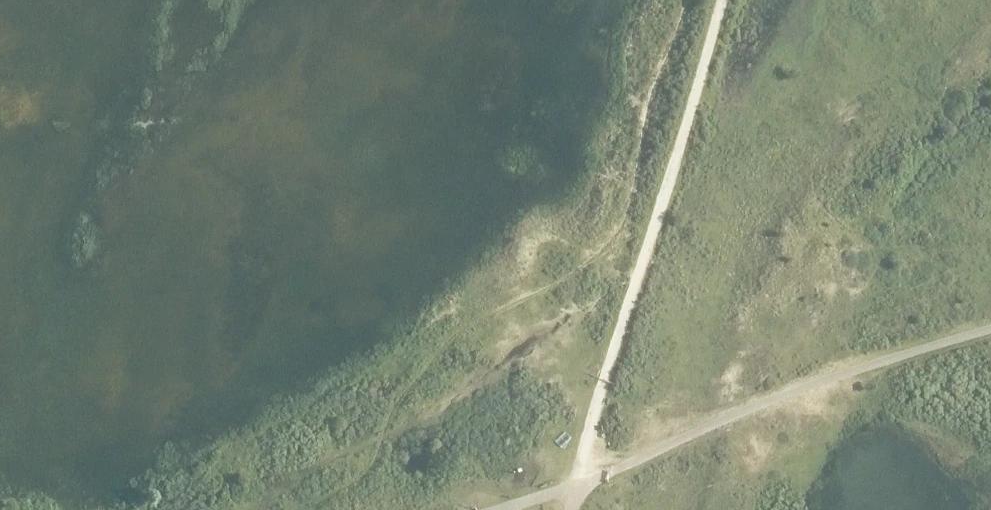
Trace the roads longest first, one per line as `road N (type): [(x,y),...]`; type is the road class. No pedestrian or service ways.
road 1 (track): [(720,0),(634,288)]
road 2 (track): [(634,288),(583,476)]

